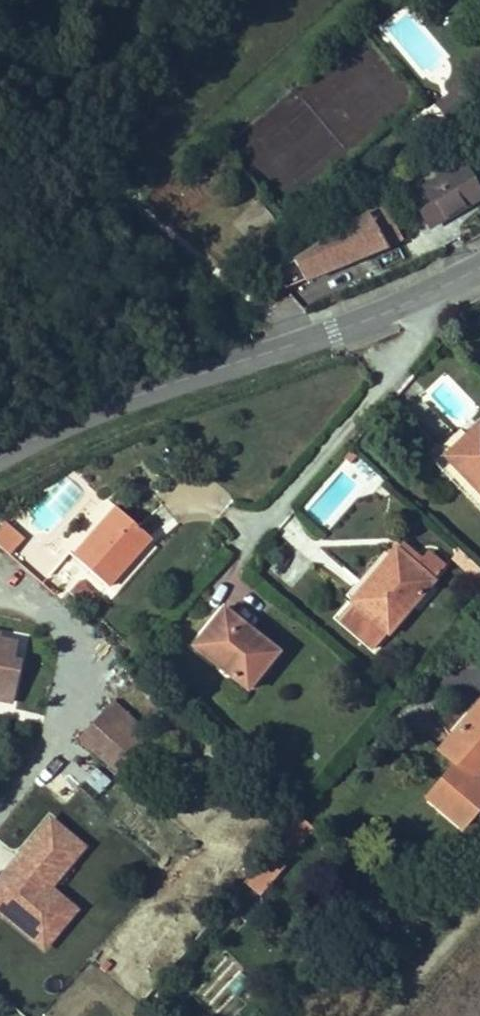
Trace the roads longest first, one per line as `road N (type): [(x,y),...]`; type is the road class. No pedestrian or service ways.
road 1 (tertiary): [(412,303),(77,410),(0,454)]
road 2 (residential): [(251,518),(418,334),(412,303)]

